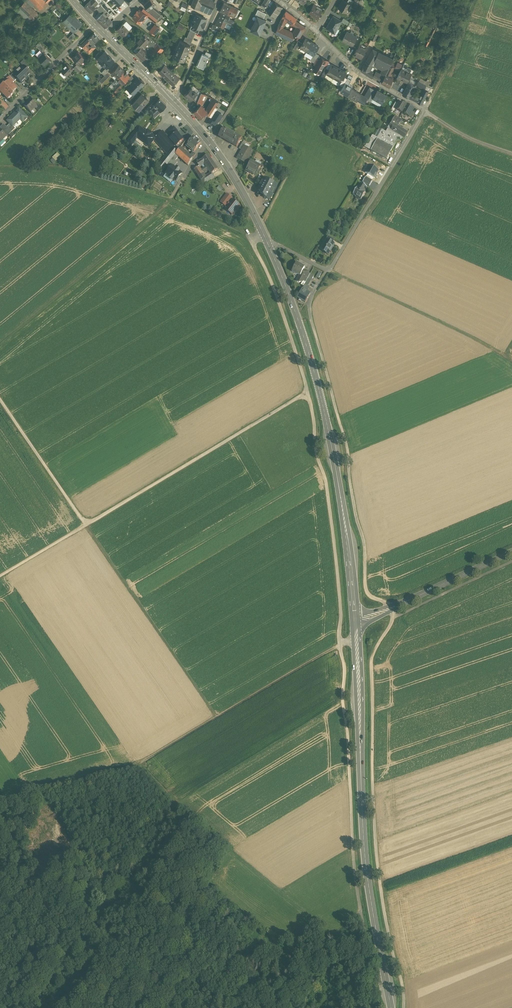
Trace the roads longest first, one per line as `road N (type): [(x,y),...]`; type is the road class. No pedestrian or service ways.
road 1 (track): [(405,1007),(380,884),(373,780),(371,660),(395,618),(391,605),(366,591),(347,440),(310,303),(329,270),(511,361)]
road 2 (track): [(258,240),(308,393),(328,494),(352,850),(378,1007)]
road 3 (secondary): [(267,240),(328,425),(356,623)]
road 4 (secondary): [(356,623),(365,857),(391,1007)]
road 5 (track): [(0,398),(216,717)]
road 6 (track): [(308,393),(0,578)]
road 7 (track): [(258,240),(71,172),(0,168)]
road 8 (track): [(0,806),(142,766),(227,848)]
road 9 (residential): [(267,240),(329,270),(425,110)]
road 10 (track): [(0,349),(134,237),(187,178)]
road 11 (track): [(142,766),(356,640)]
road 12 (track): [(474,0),(451,65),(425,110),(511,153)]
road 13 (track): [(227,848),(201,880),(262,933),(302,949),(322,925)]
road 14 (track): [(361,913),(338,937),(227,848)]
road 15 (tertiary): [(511,553),(356,623)]
road 16 (residential): [(316,32),(363,77),(425,110)]
road 17 (residential): [(95,26),(0,122)]

